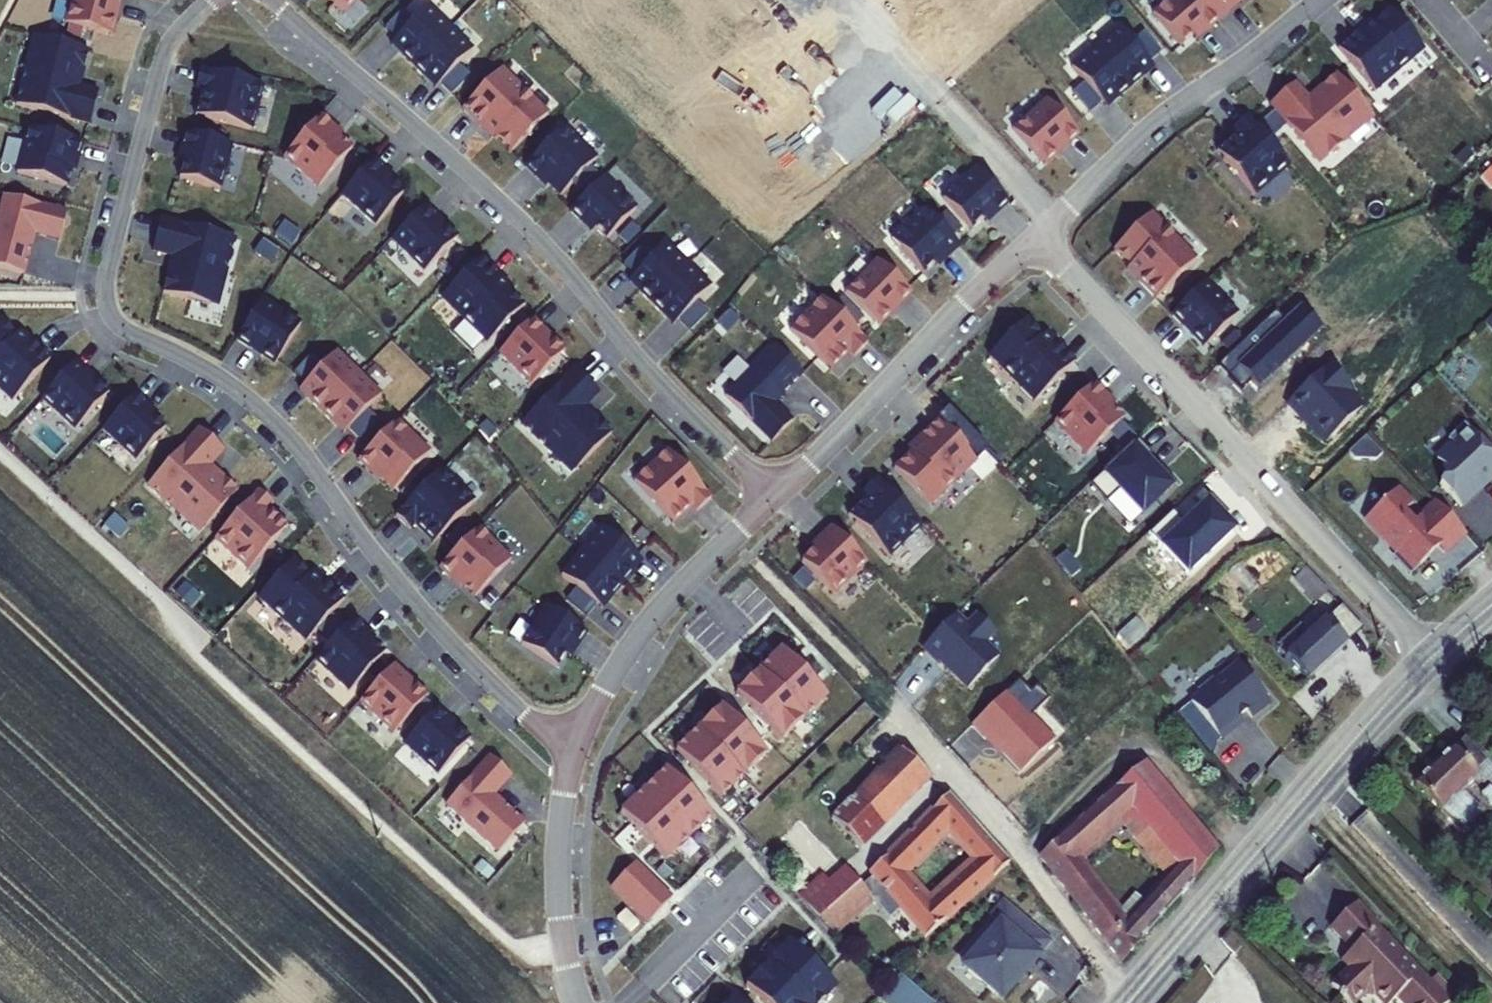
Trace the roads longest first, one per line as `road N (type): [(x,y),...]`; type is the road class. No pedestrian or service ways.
road 1 (residential): [(574,752),(459,651),(277,425),(229,384),(126,333),(108,312),(108,268),(160,63),(175,35),(213,0)]
road 2 (residential): [(272,0),(518,219),(774,500)]
road 3 (residential): [(1040,235),(1433,657)]
road 4 (secondary): [(1127,1002),(1433,657)]
road 5 (residential): [(774,500),(1040,235)]
road 6 (residential): [(1040,235),(1161,118),(1322,0)]
road 7 (residential): [(574,752),(650,621),(774,500)]
road 8 (residential): [(577,1002),(558,871),(574,752)]

